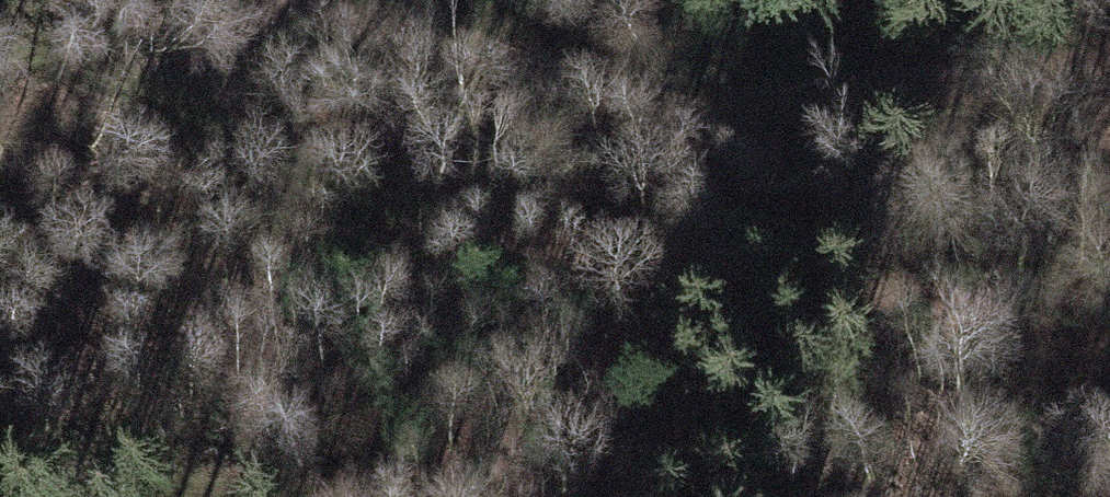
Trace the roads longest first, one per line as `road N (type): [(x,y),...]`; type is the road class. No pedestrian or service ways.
road 1 (track): [(147,92),(454,229),(1074,342),(1109,366)]
road 2 (track): [(1109,93),(959,78),(736,105),(599,106),(331,0)]
road 3 (track): [(266,496),(0,454)]
road 4 (track): [(0,55),(33,41),(147,92)]
road 5 (track): [(147,92),(257,0)]

